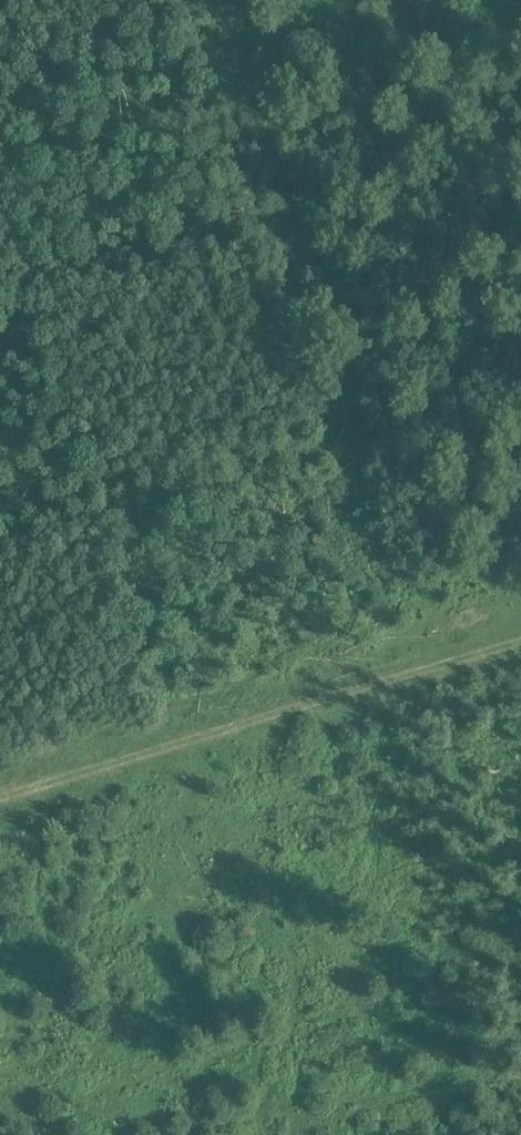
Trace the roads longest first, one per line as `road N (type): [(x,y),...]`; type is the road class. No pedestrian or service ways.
road 1 (track): [(520,642),(0,792)]

